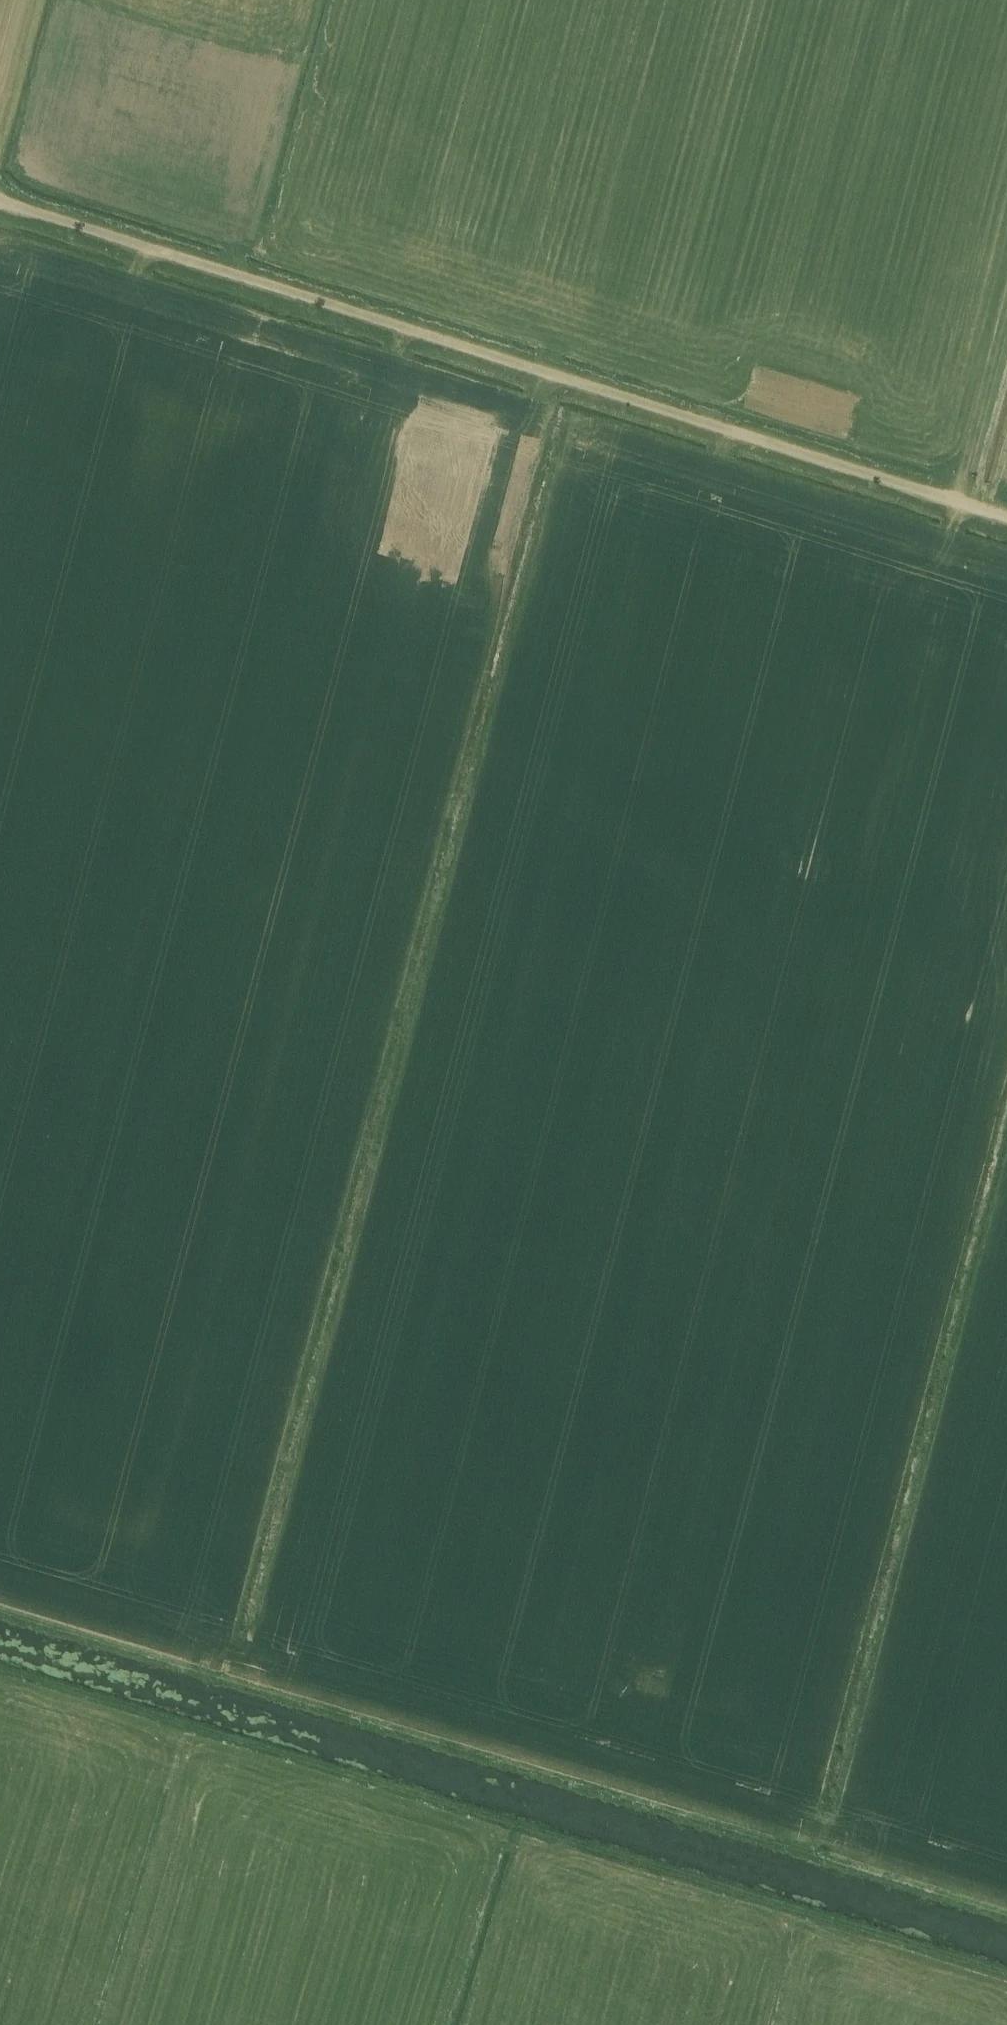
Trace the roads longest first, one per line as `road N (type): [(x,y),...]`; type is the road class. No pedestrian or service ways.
road 1 (unclassified): [(1006,517),(0,200)]
road 2 (track): [(954,500),(1006,320)]

